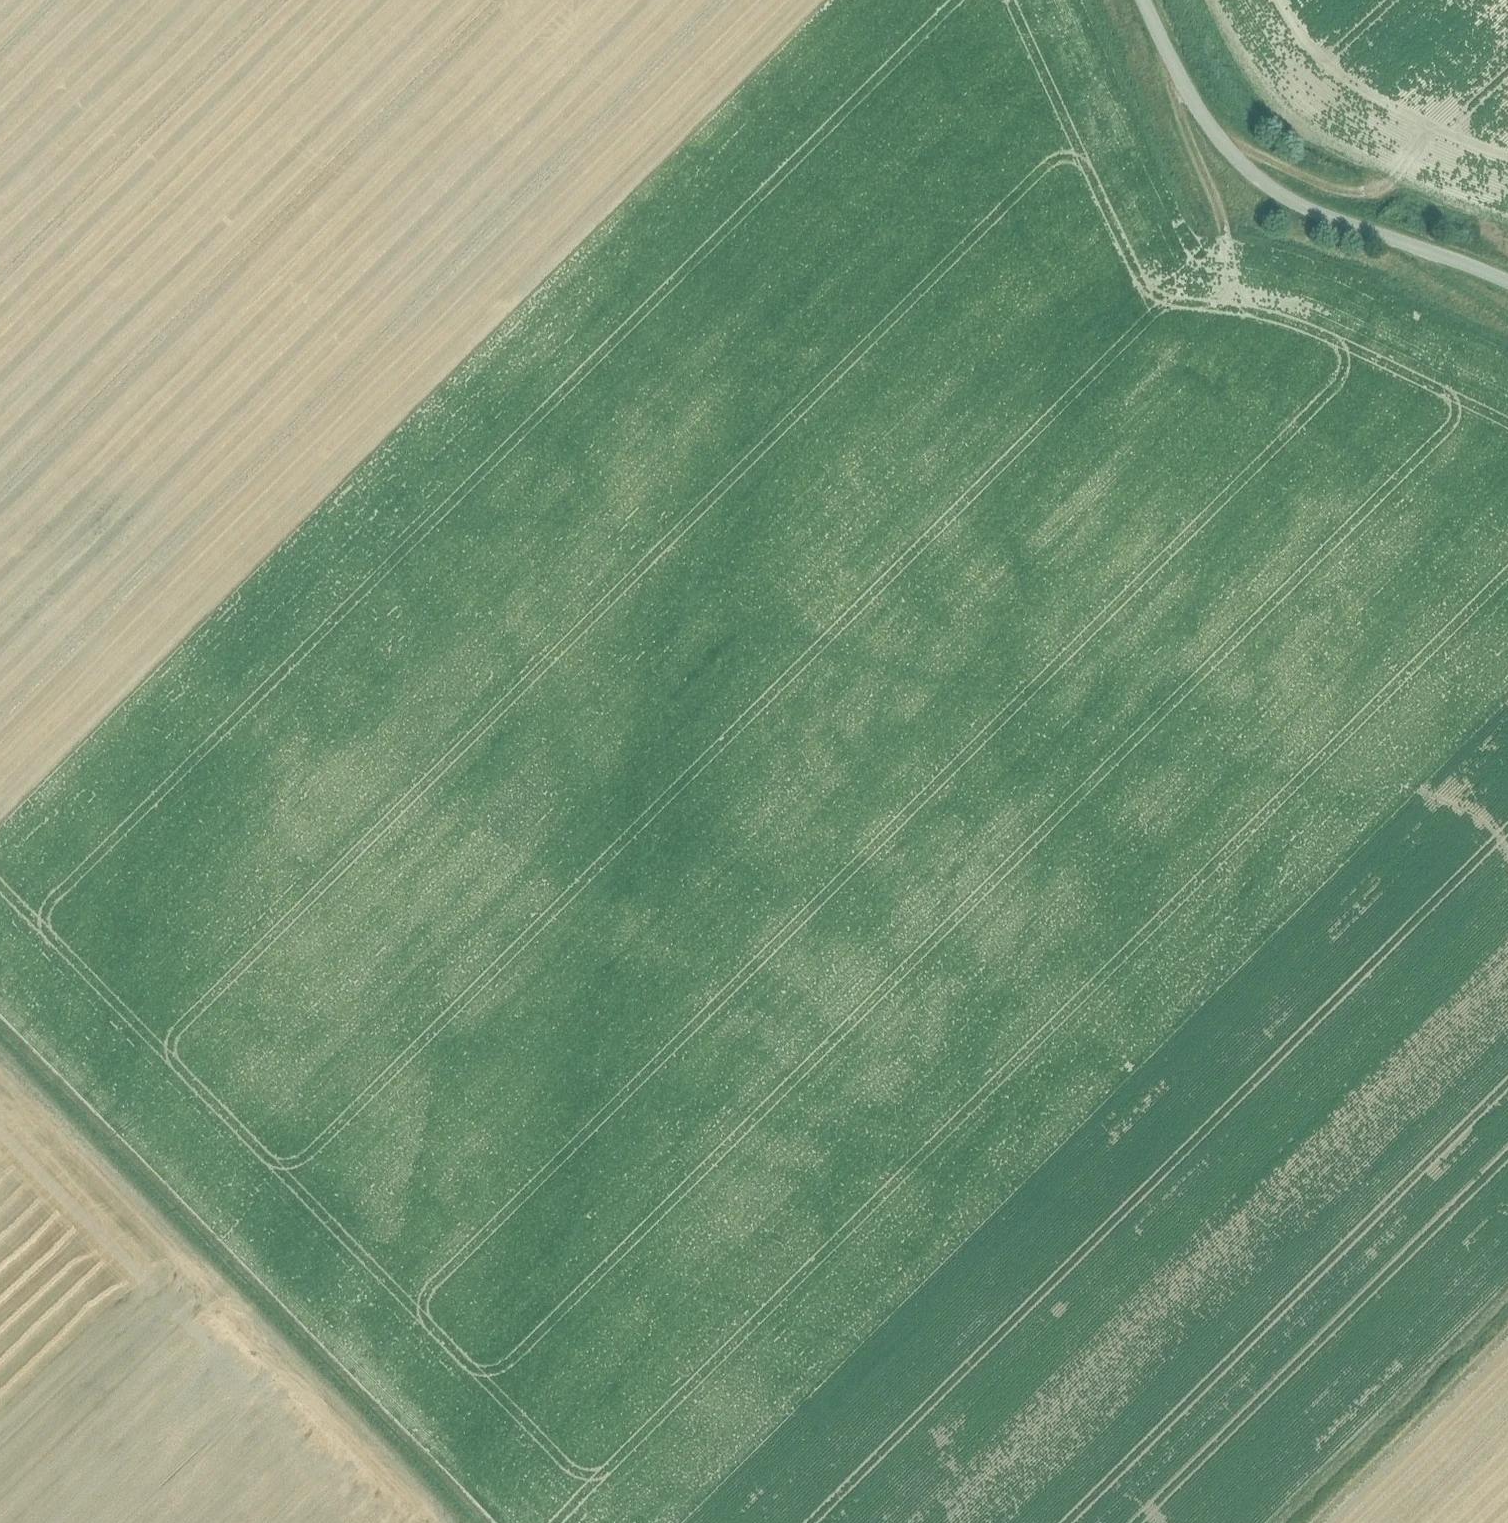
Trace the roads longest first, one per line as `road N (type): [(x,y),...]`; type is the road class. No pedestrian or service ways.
road 1 (unclassified): [(1507,287),(1324,218),(1257,178),(1204,119),(1139,0)]

